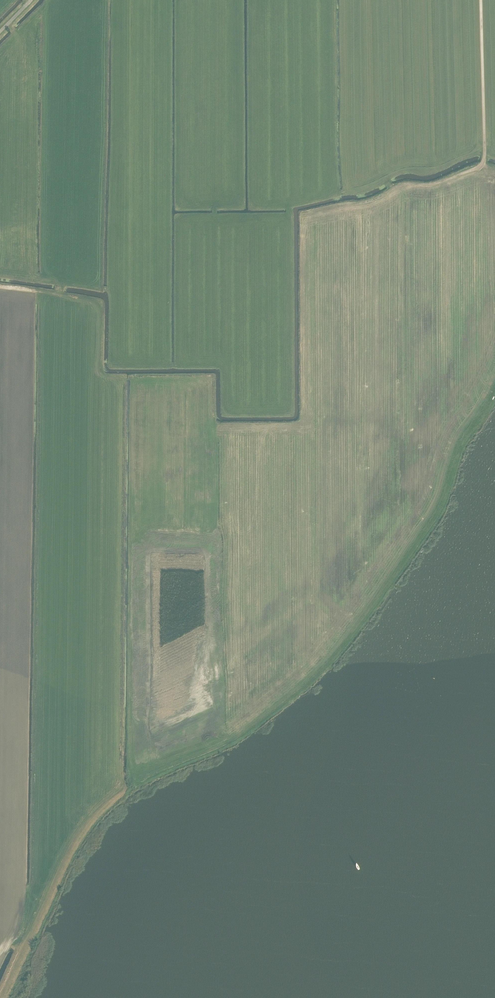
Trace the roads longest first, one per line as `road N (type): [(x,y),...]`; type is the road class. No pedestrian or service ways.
road 1 (track): [(494,367),(491,398),(460,443),(440,507),(339,650),(257,708),(168,753)]
road 2 (track): [(481,0),(483,164),(357,203)]

